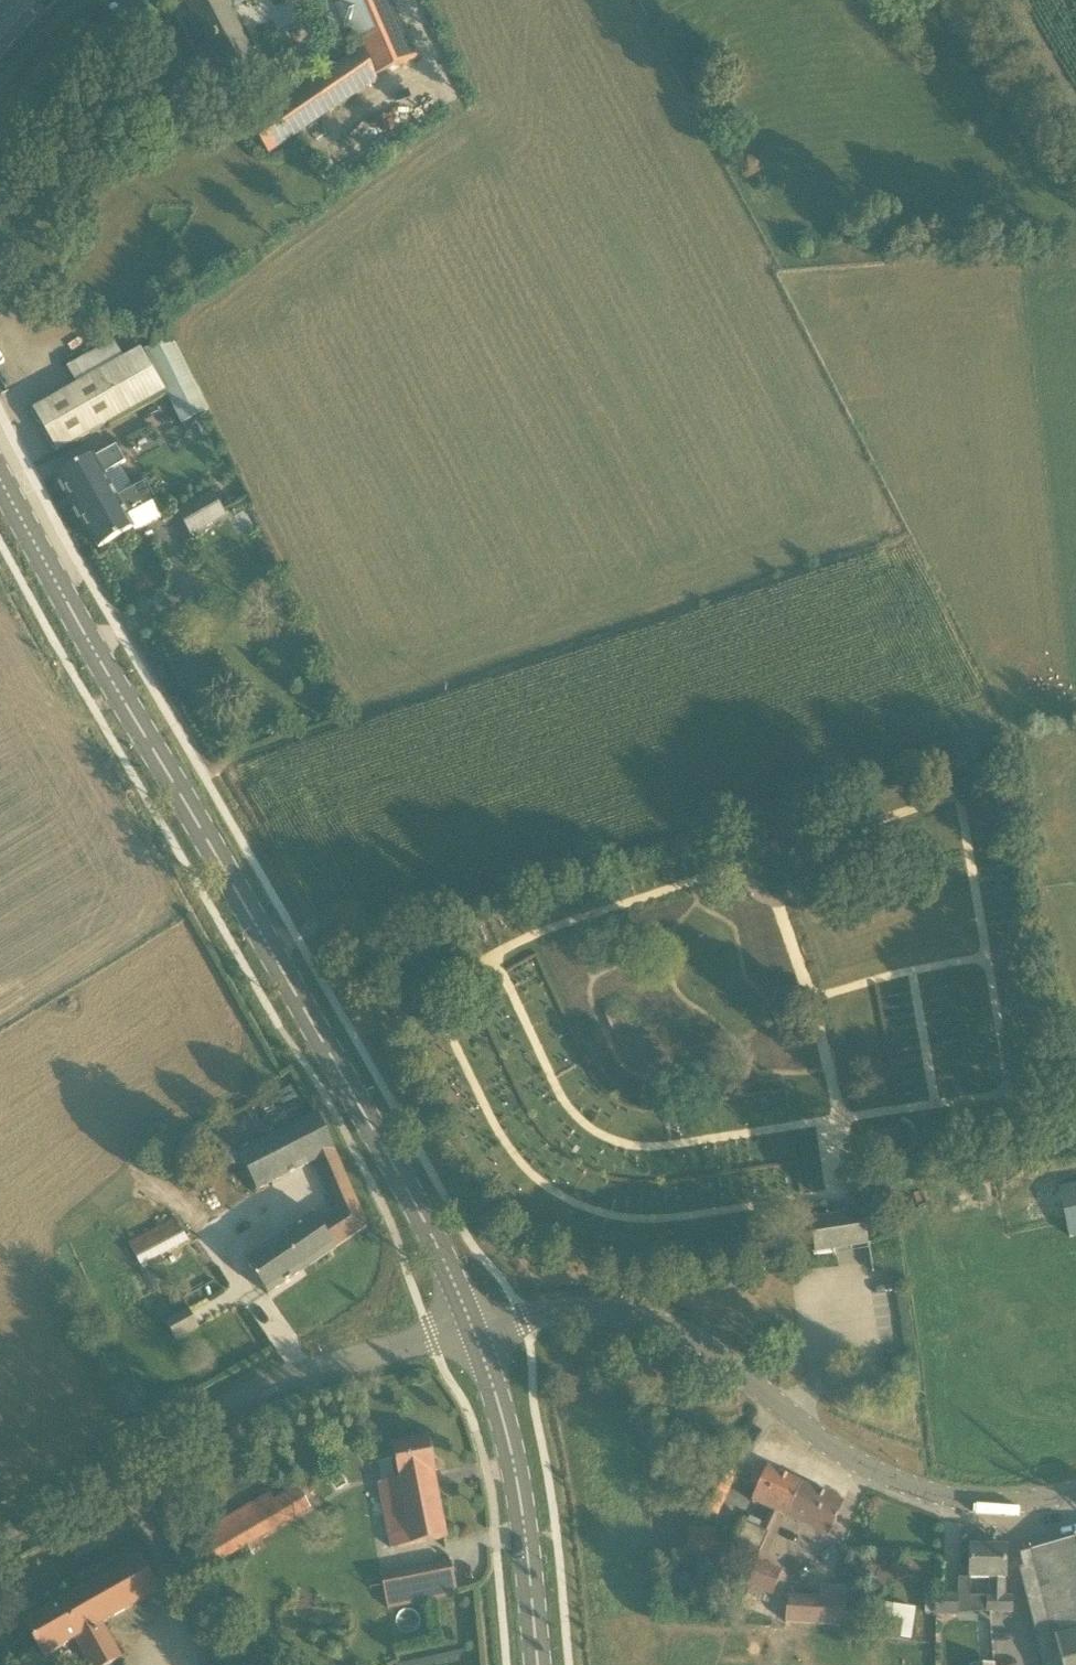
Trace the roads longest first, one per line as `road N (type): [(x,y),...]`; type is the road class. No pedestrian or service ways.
road 1 (secondary): [(472,1329),(418,1217),(0,480)]
road 2 (unclassified): [(472,1329),(568,1309),(614,1313),(688,1342),(821,1445),(904,1488),(967,1501),(1075,1487)]
road 3 (unclassified): [(0,1536),(248,1395),(472,1329)]
road 4 (secondary): [(537,1664),(526,1539),(505,1434),(472,1329)]

